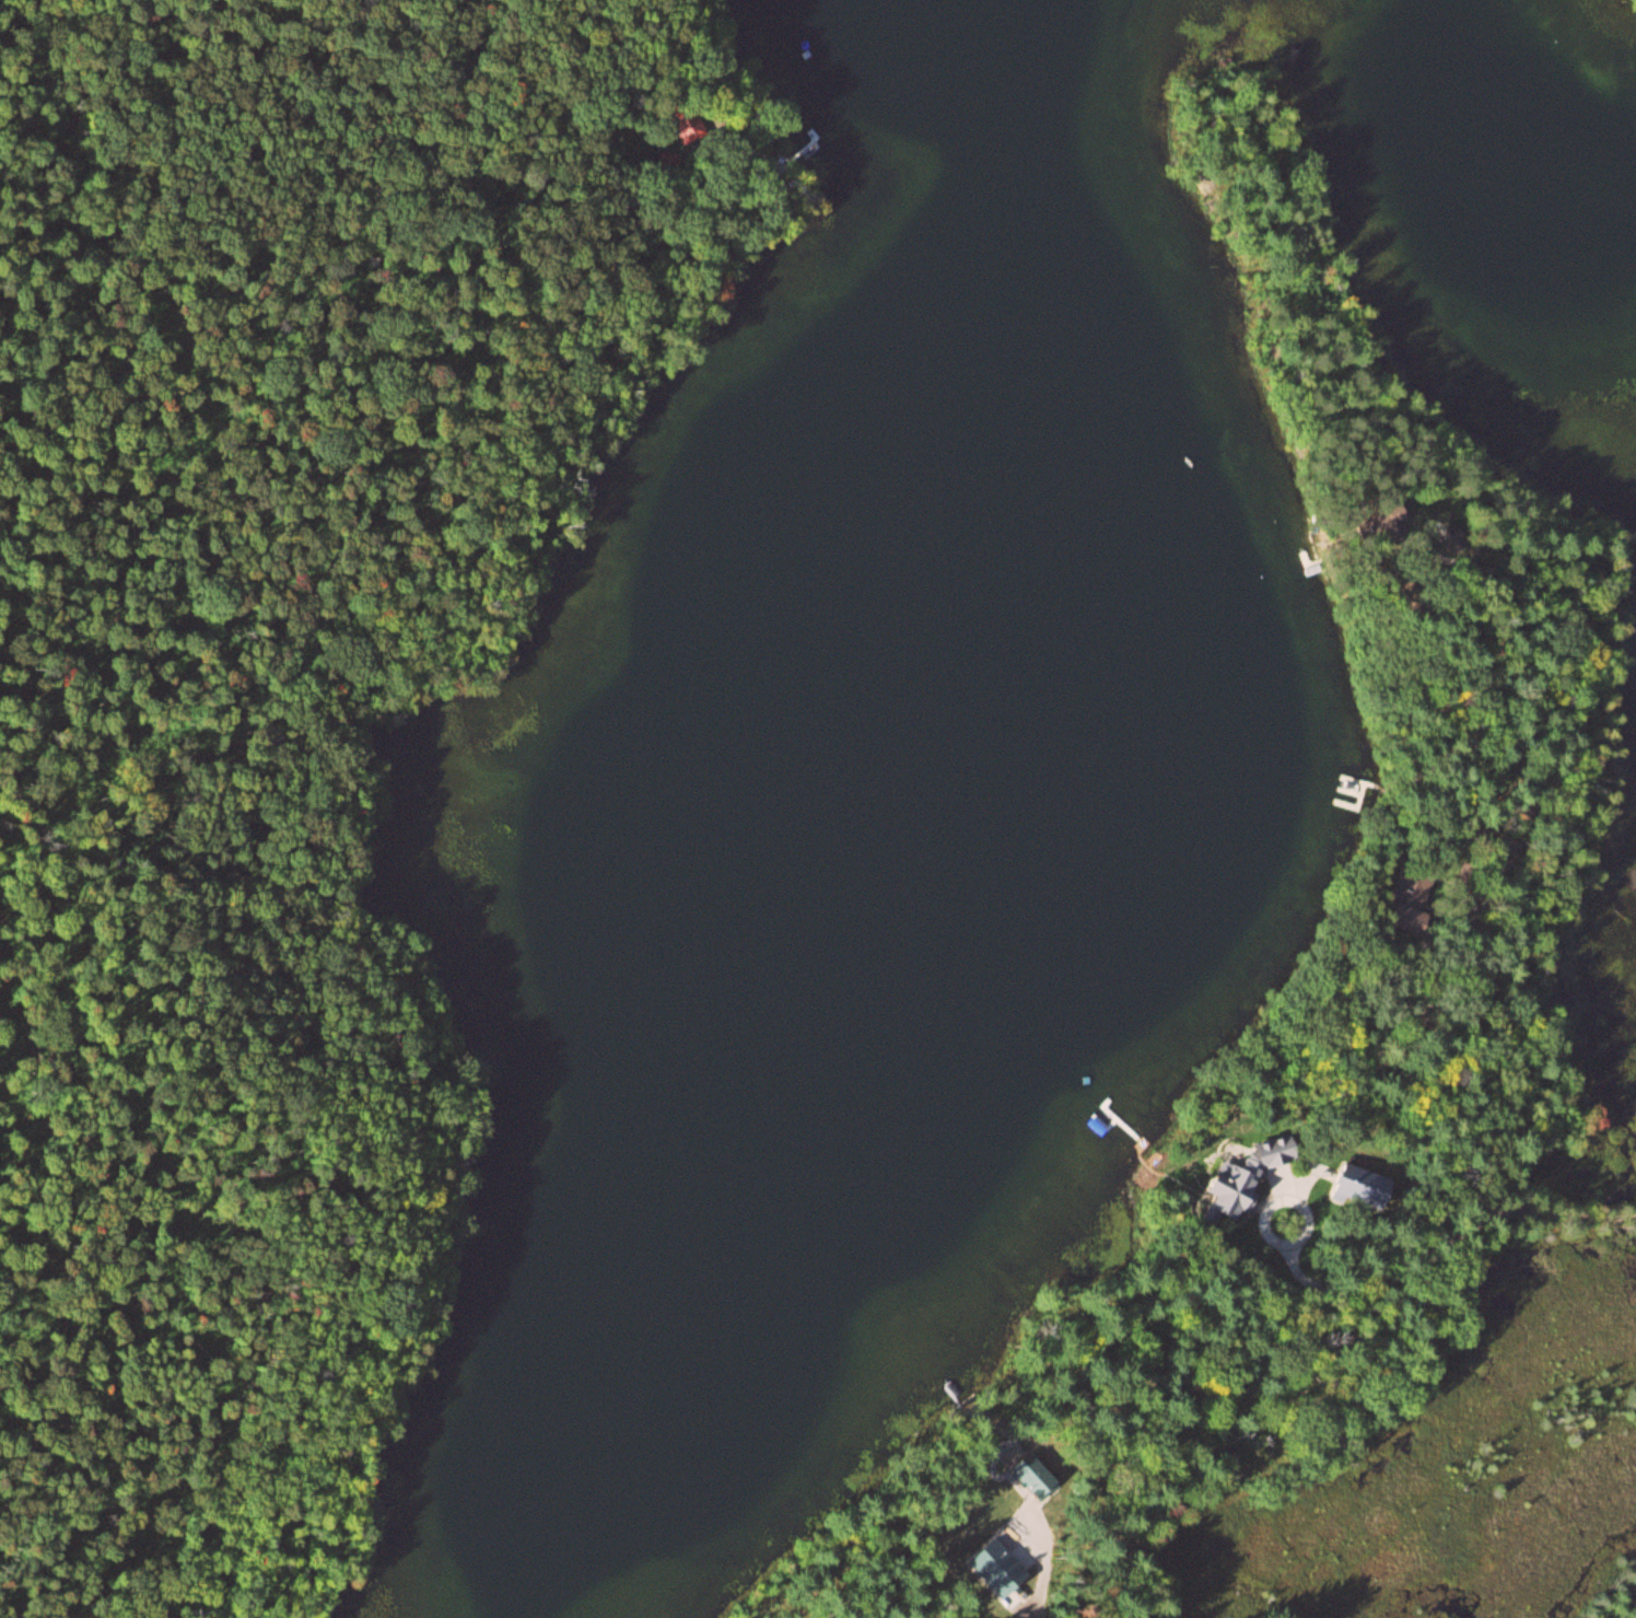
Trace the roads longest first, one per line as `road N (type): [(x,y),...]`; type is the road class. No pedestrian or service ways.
road 1 (track): [(0,664),(72,594),(98,400),(130,273),(110,178),(0,69)]
road 2 (track): [(0,1362),(26,1338),(61,1264),(71,1185),(0,1035)]

